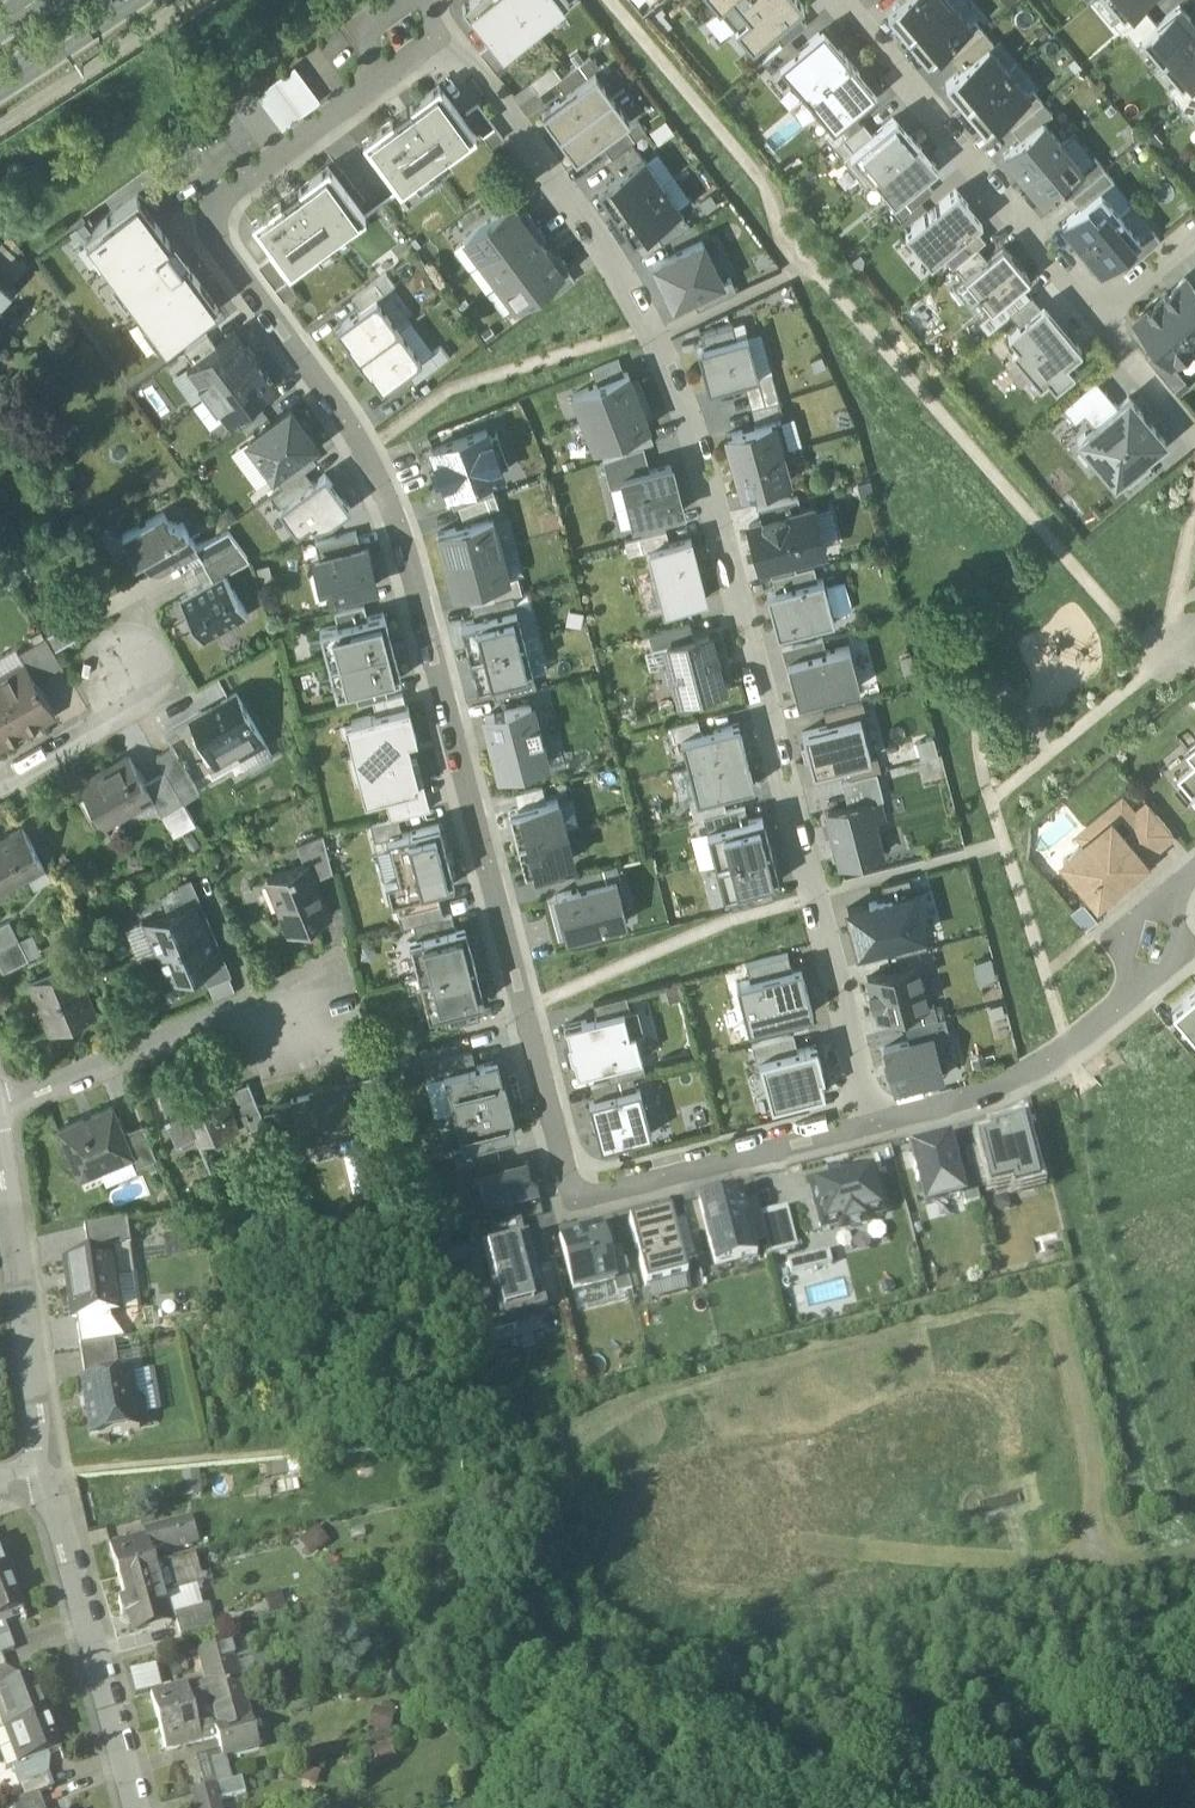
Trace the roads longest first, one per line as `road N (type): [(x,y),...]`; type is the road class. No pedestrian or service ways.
road 1 (residential): [(434,33),(205,218),(388,479),(418,567),(582,1201),(881,1124)]
road 2 (residential): [(434,33),(584,210),(658,339),(717,489),(881,1124)]
road 3 (residential): [(881,1124),(1036,1074),(1096,1031),(1146,989),(1180,889),(1194,877)]
road 4 (residential): [(1098,313),(843,0)]
road 5 (residential): [(132,1807),(43,1473)]
road 6 (residential): [(0,1113),(223,1023),(298,1024)]
road 7 (residential): [(43,1473),(0,1168)]
road 8 (residential): [(0,781),(107,721),(133,670)]
road 9 (primary): [(0,86),(131,0)]
road 10 (residential): [(1194,434),(1098,313)]
road 11 (residential): [(1194,235),(1098,313)]

